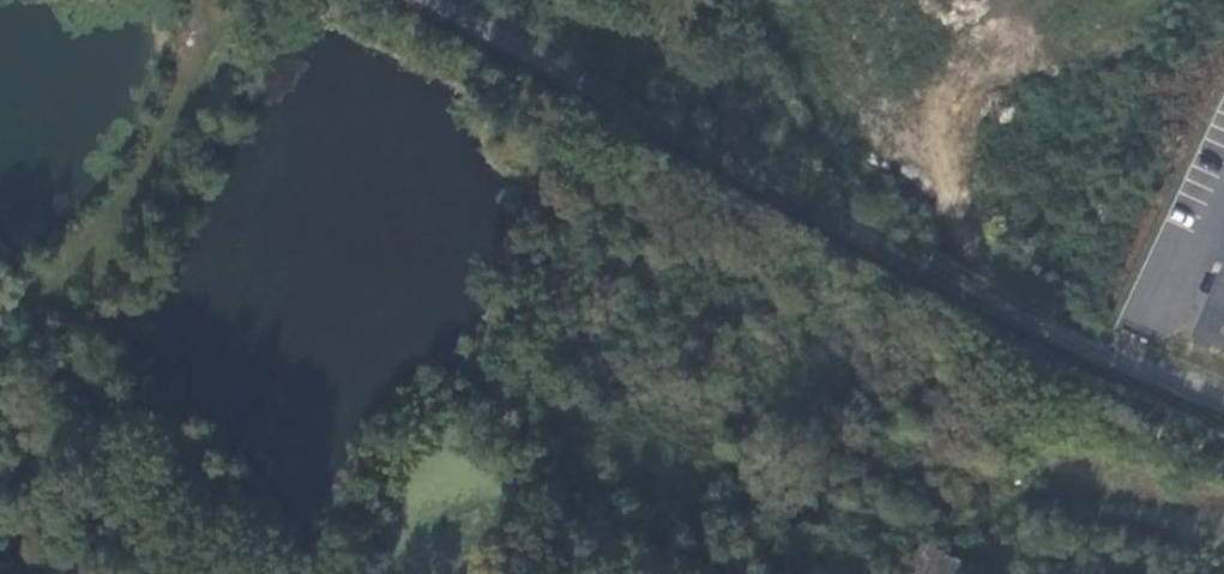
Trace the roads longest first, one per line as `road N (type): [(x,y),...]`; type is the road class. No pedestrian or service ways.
road 1 (unclassified): [(1223,404),(1007,310),(815,214),(431,0)]

